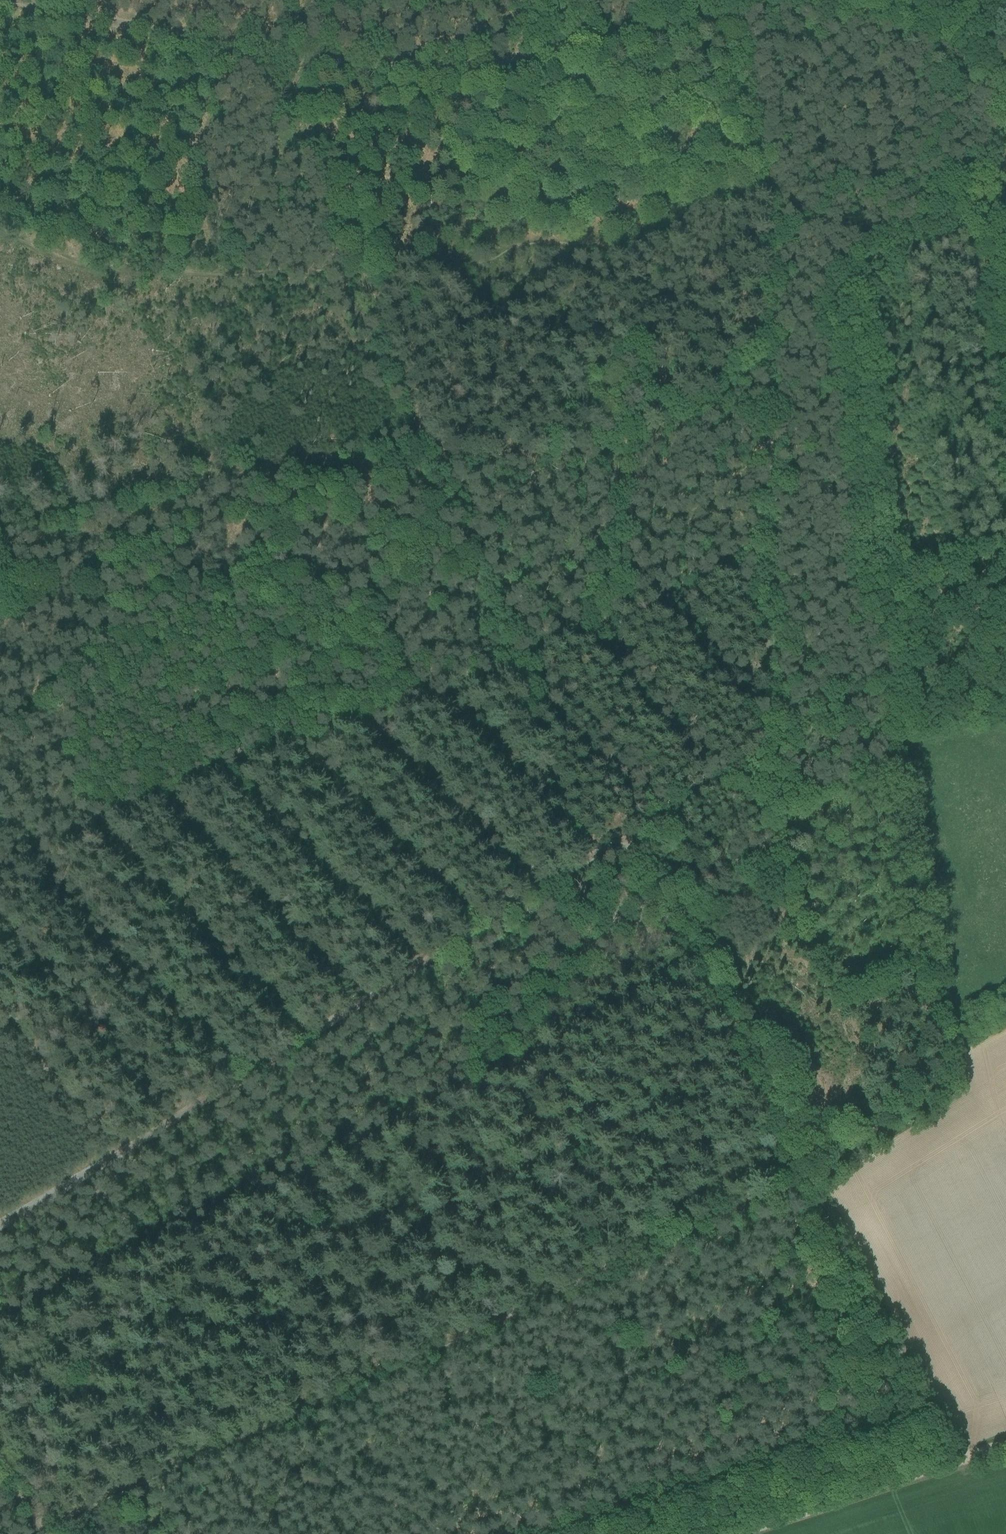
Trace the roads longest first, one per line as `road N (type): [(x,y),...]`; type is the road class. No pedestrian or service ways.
road 1 (track): [(38,1523),(795,1158)]
road 2 (track): [(511,662),(361,268),(144,269),(63,254),(0,230)]
road 3 (track): [(620,833),(0,1224)]
road 4 (track): [(288,56),(361,268),(412,263),(462,243),(616,245),(635,228),(764,193)]
road 5 (track): [(26,0),(288,56),(458,66),(586,35)]
road 6 (track): [(764,738),(762,186)]
road 7 (track): [(795,1158),(620,833),(764,738)]
road 8 (track): [(957,1458),(795,1158)]
road 9 (track): [(734,1533),(957,1458)]
road 10 (track): [(511,662),(587,852)]
road 11 (track): [(762,186),(719,7)]

